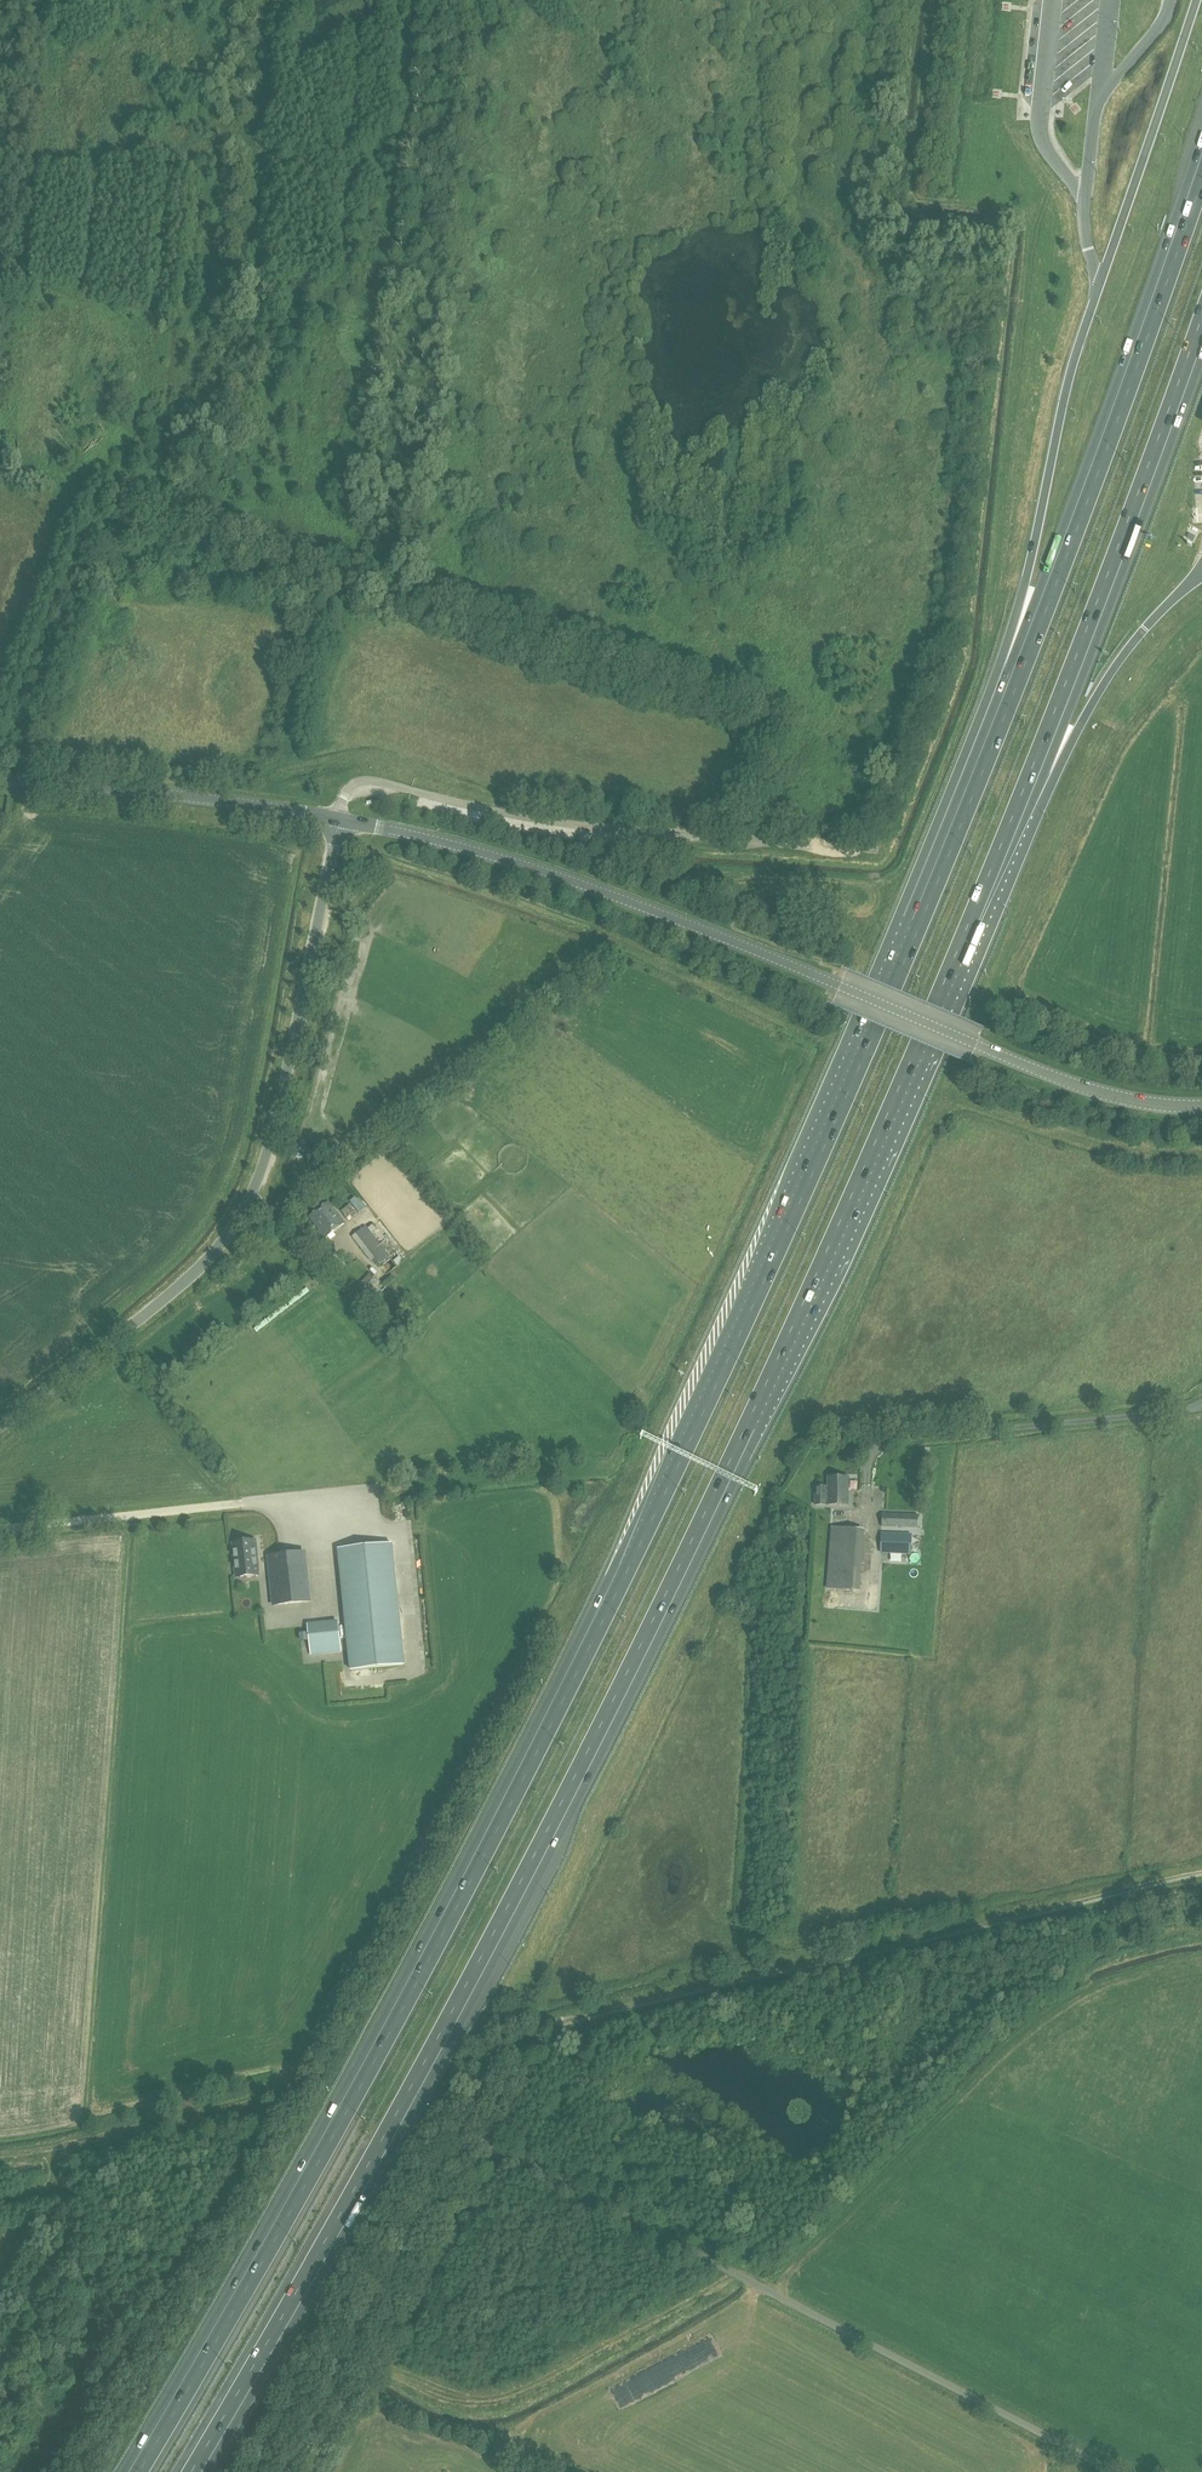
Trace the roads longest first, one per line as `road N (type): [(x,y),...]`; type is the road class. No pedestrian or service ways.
road 1 (motorway): [(915,923),(599,1622),(423,1961),(133,2471)]
road 2 (motorway): [(195,2471),(345,2217),(562,1813),(725,1480),(957,966)]
road 3 (unclassified): [(309,2471),(481,2136),(1115,2471)]
road 4 (tertiary): [(1201,1106),(1078,1086),(641,905),(339,819)]
road 5 (motorway): [(1201,166),(1017,674),(915,923)]
road 6 (unclassified): [(0,1426),(167,1296),(245,1208),(286,1074),(339,819)]
road 7 (motorway): [(957,966),(1201,328)]
road 8 (track): [(539,2028),(1201,1869)]
road 9 (motorway): [(1067,389),(1028,575),(937,820),(915,923)]
road 10 (motorway): [(957,966),(1096,696),(1188,585)]
road 11 (tertiary): [(339,819),(0,779)]
road 12 (track): [(481,2136),(539,2028)]

